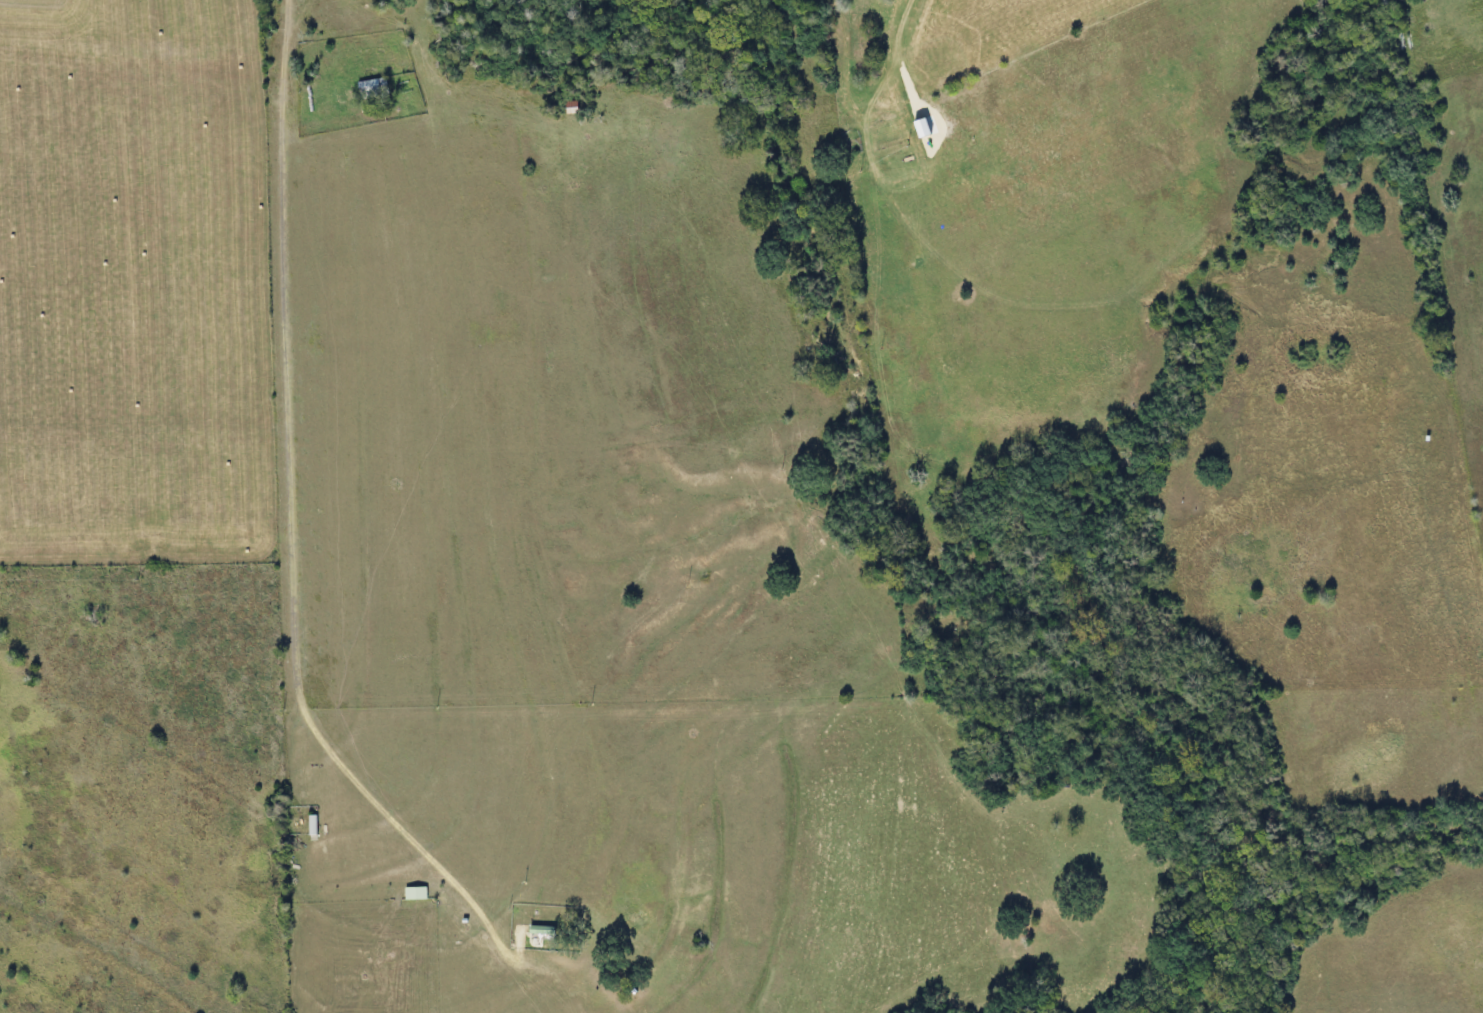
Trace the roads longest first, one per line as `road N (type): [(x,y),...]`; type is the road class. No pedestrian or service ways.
road 1 (residential): [(525,953),(309,735),(284,77),(284,54),(308,0)]

